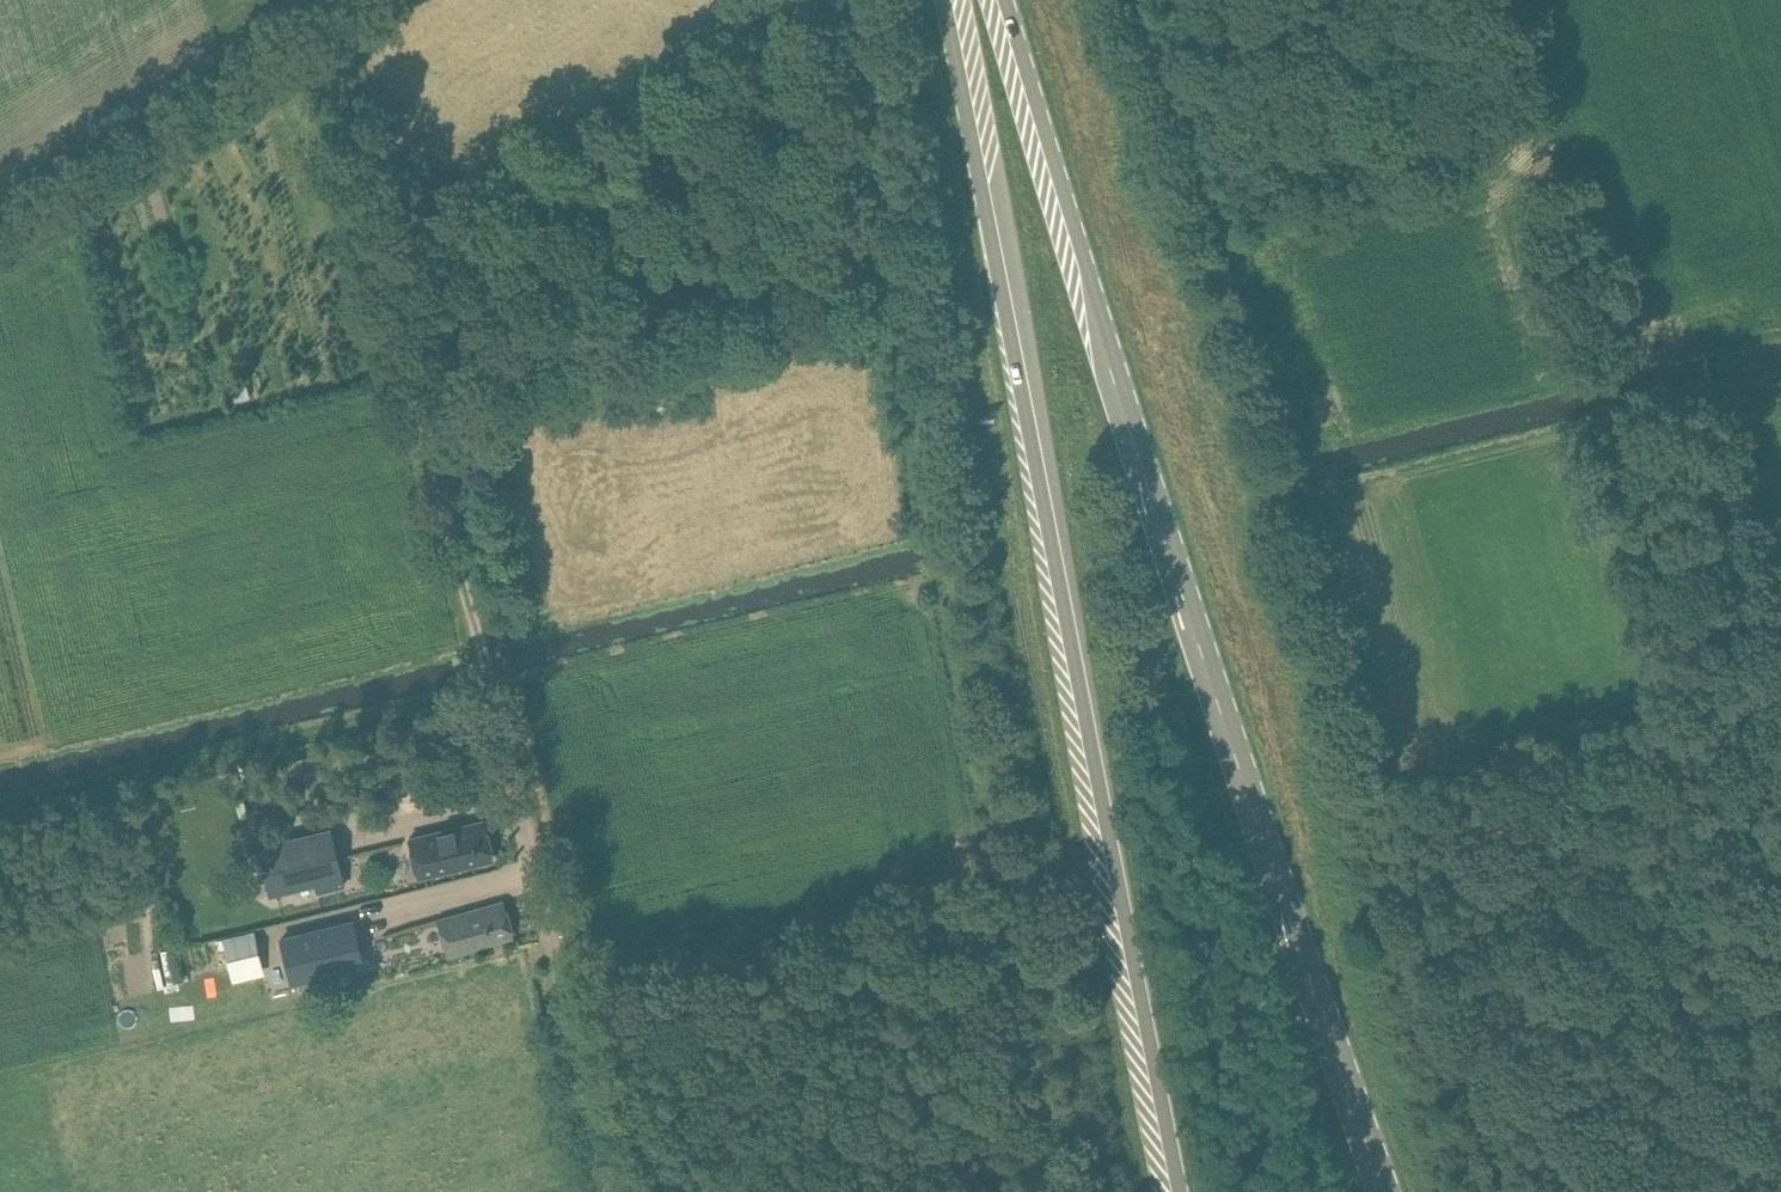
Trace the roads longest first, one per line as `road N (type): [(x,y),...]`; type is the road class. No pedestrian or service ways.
road 1 (primary): [(1385,1191),(1006,0)]
road 2 (primary): [(943,0),(1172,1191)]
road 3 (track): [(615,1191),(320,16)]
road 4 (track): [(0,212),(346,0)]

